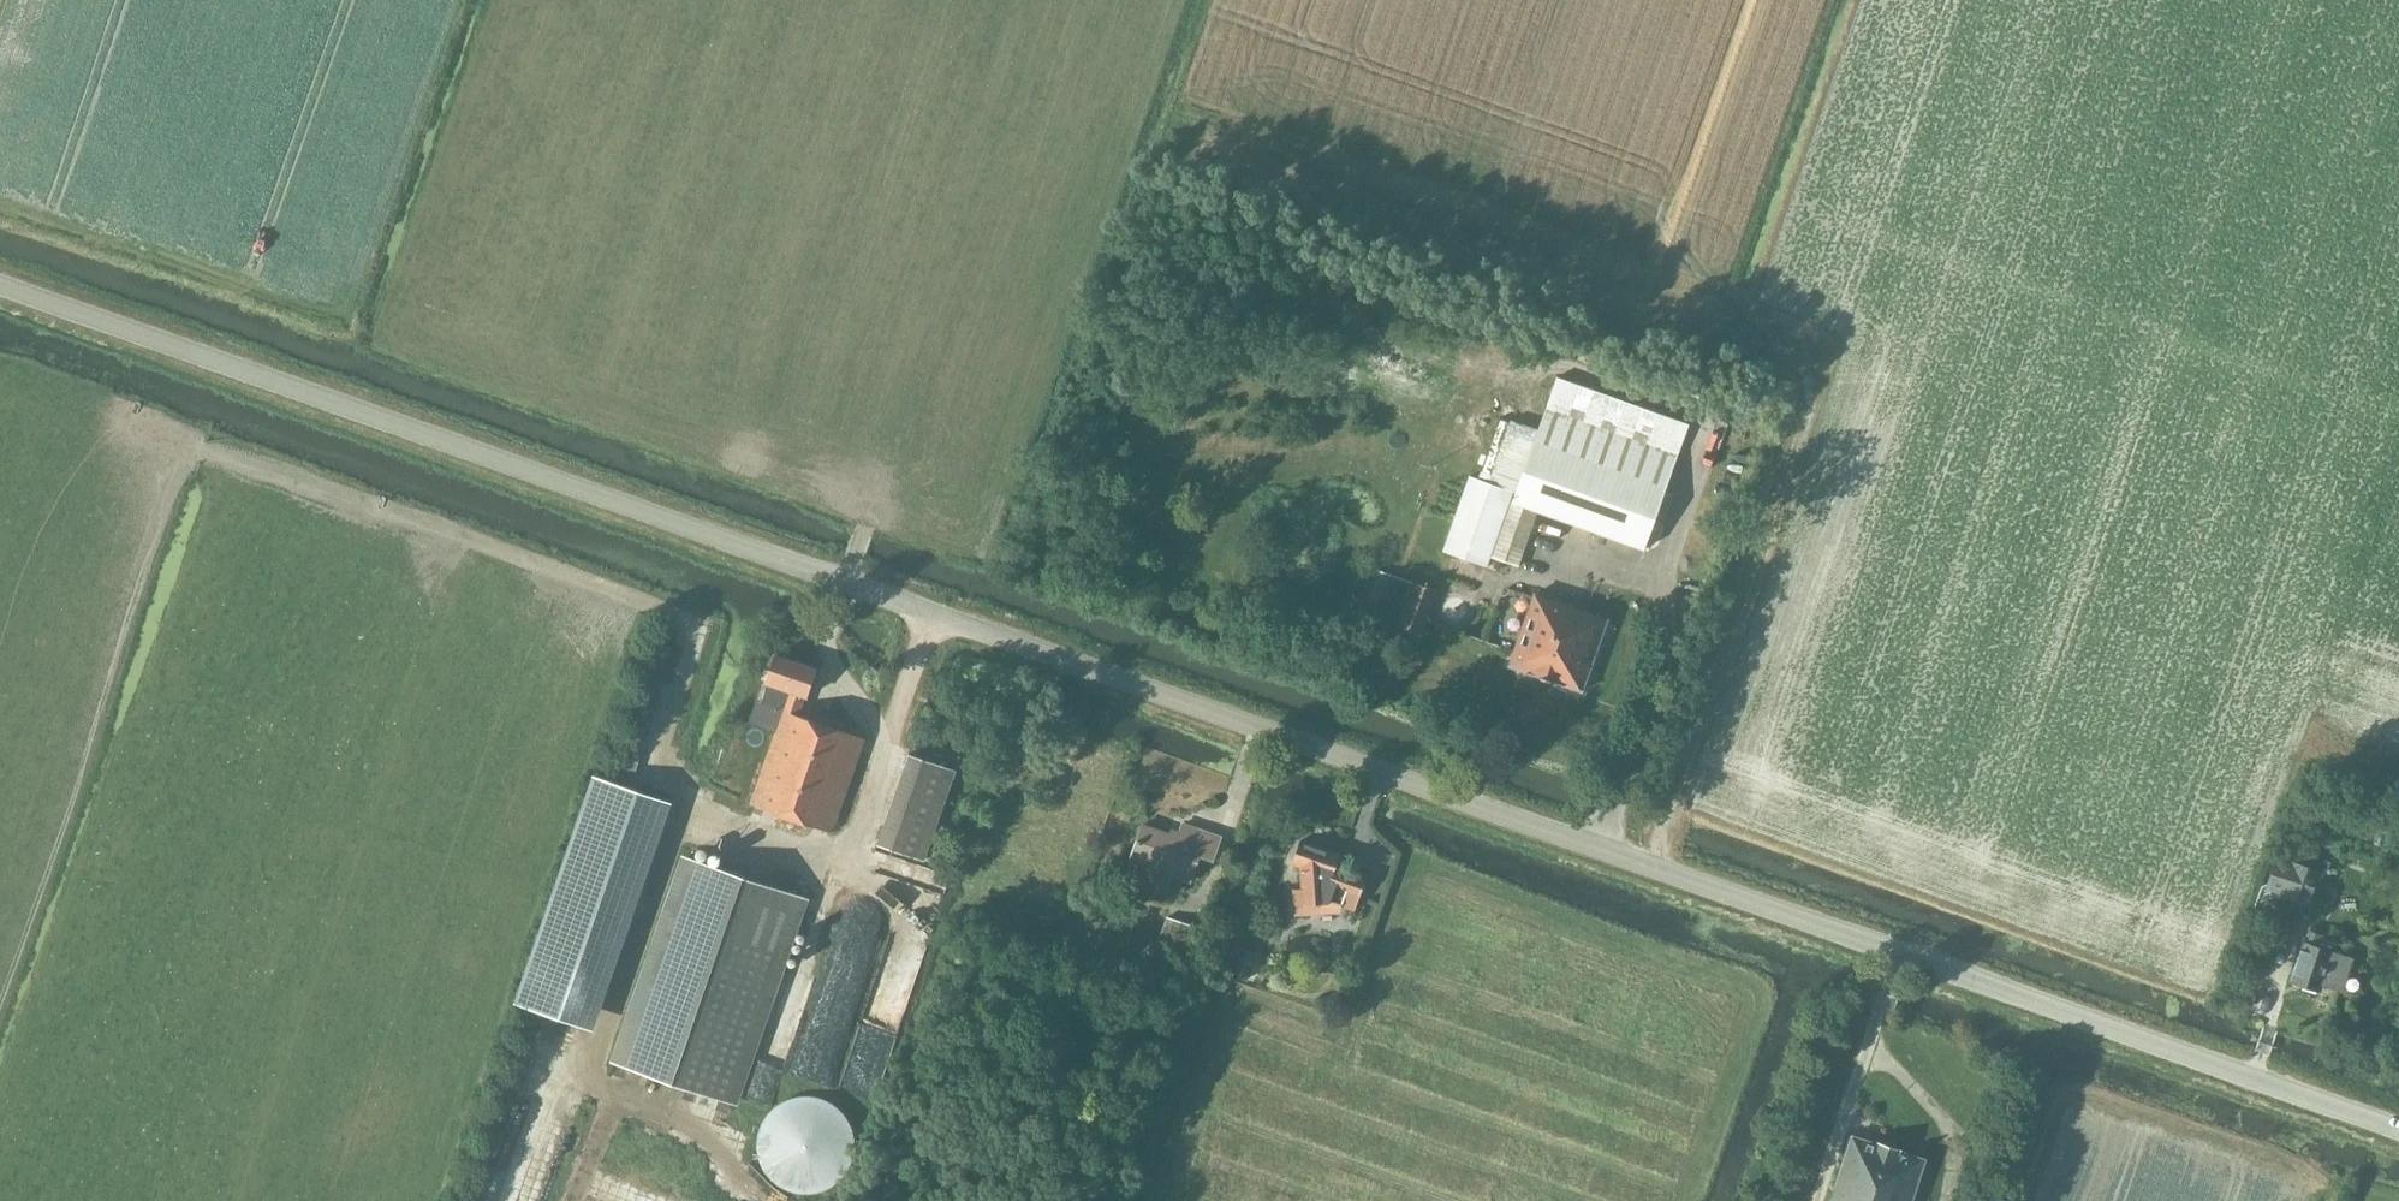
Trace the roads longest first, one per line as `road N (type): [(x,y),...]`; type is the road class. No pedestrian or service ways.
road 1 (unclassified): [(2398,1131),(0,289)]

